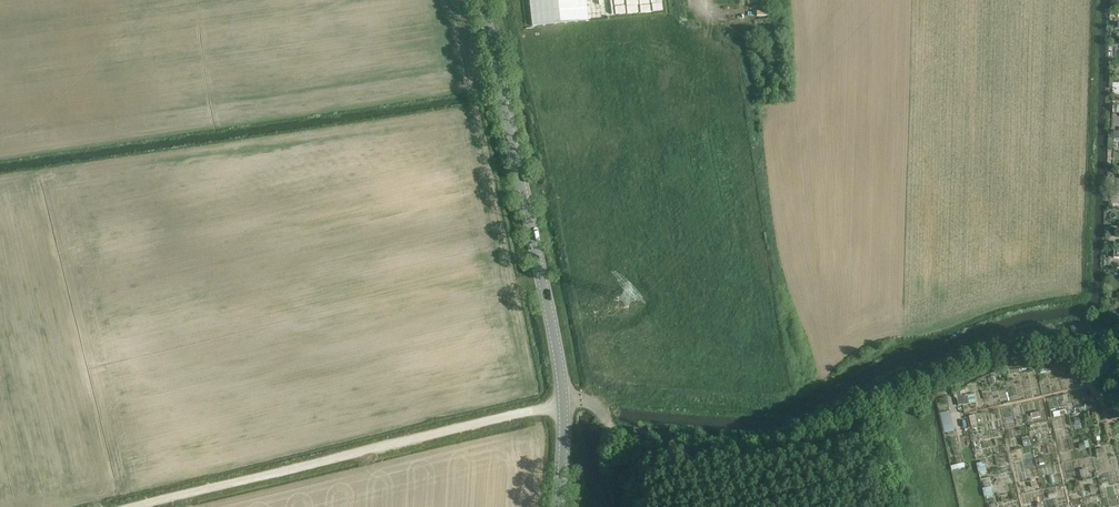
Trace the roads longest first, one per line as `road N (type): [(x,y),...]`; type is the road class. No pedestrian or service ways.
road 1 (tertiary): [(559,506),(556,345),(482,0)]
road 2 (track): [(563,403),(130,506)]
road 3 (track): [(890,402),(1001,356),(1118,349)]

